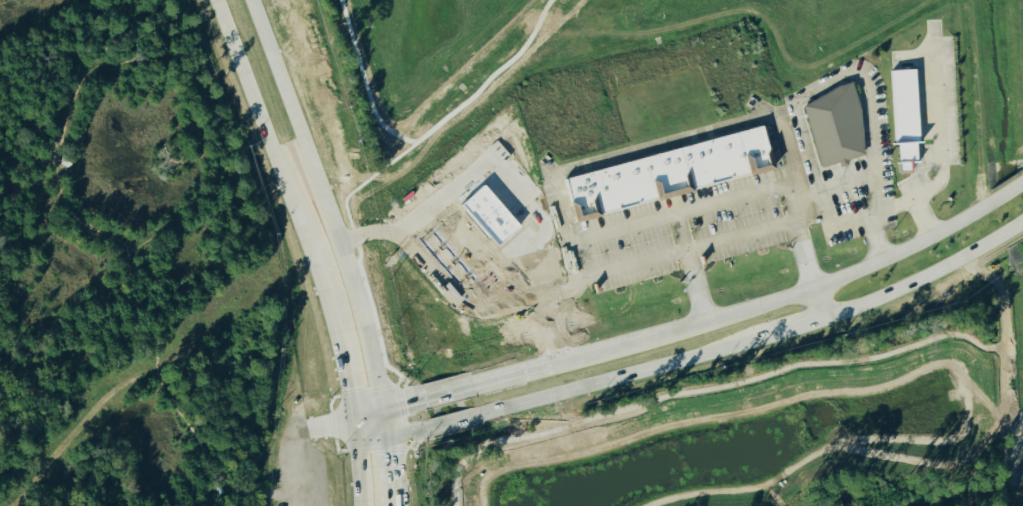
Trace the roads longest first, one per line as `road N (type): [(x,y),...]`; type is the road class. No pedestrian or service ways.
road 1 (secondary): [(358,423),(388,437),(420,435),(825,318),(949,264),(1022,221)]
road 2 (secondary): [(1022,181),(847,274),(385,406)]
road 3 (secondary): [(385,406),(339,239),(253,0)]
road 4 (secondary): [(219,0),(315,246)]
road 5 (secondary): [(315,246),(358,423)]

